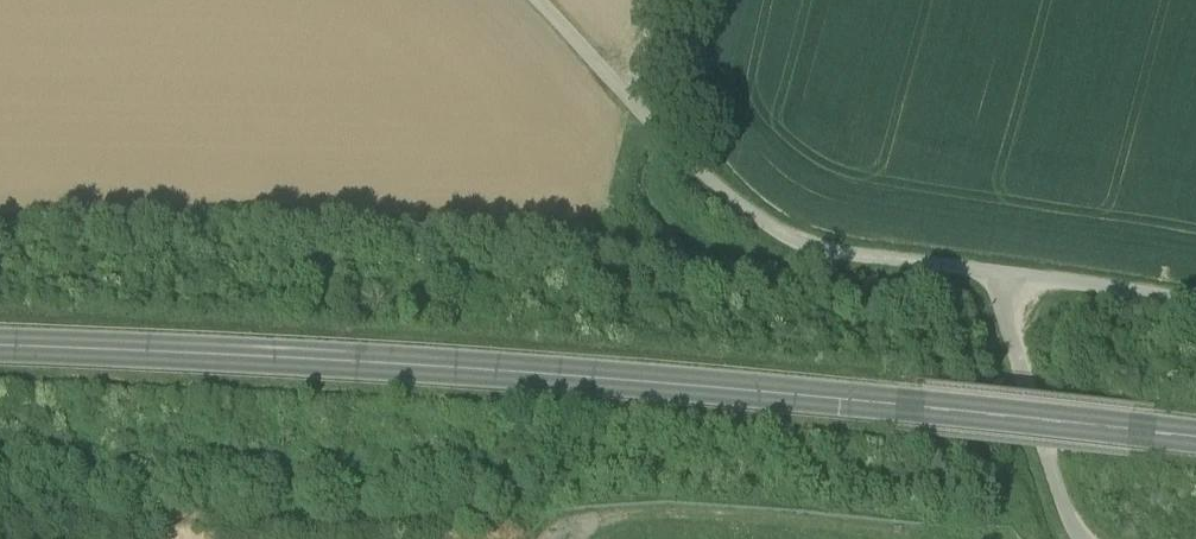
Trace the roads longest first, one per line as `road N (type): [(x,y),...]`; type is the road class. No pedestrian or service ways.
road 1 (primary): [(1195,446),(908,416),(0,360)]
road 2 (unclassified): [(535,0),(709,181),(793,243),(1195,306)]

